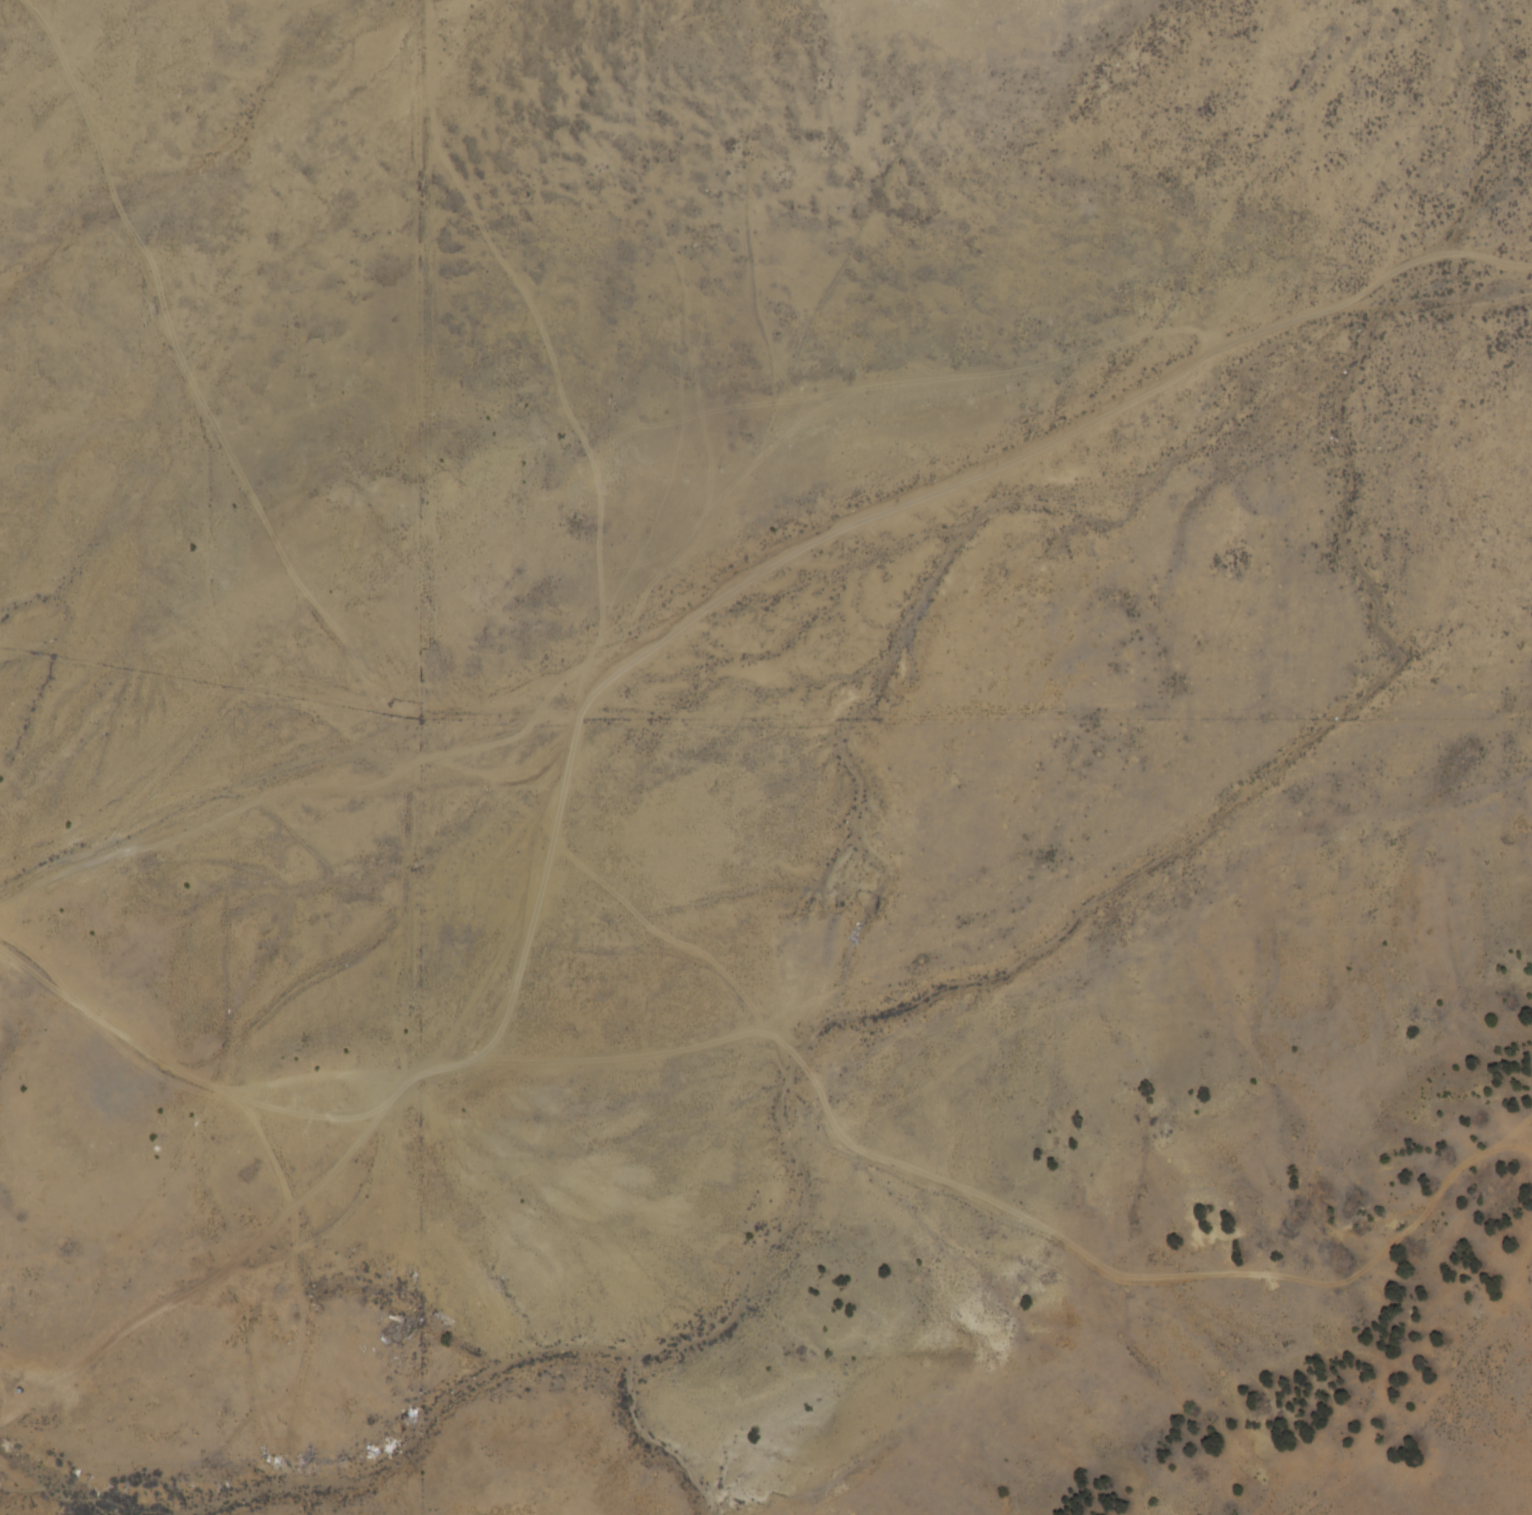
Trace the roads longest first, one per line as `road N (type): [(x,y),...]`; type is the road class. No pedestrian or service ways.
road 1 (track): [(1531,10),(1252,349),(1101,460),(679,685),(418,795),(100,864),(0,859)]

